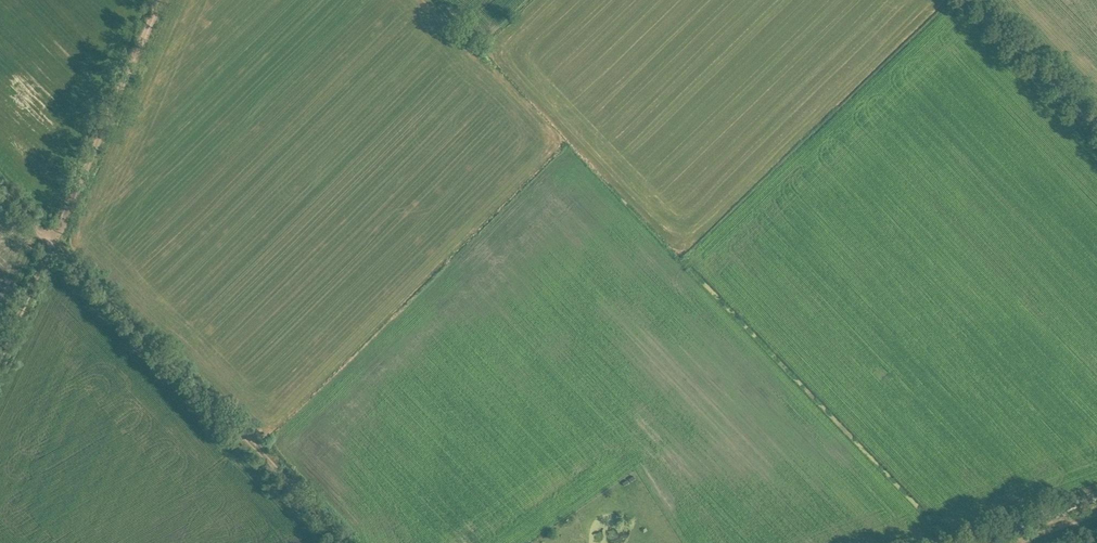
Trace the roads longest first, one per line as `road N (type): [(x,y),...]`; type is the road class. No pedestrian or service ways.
road 1 (track): [(54,241),(340,542)]
road 2 (track): [(162,0),(54,241)]
road 3 (unclassified): [(1096,124),(976,0)]
road 4 (unclassified): [(964,542),(1096,495)]
road 5 (track): [(54,241),(0,354)]

